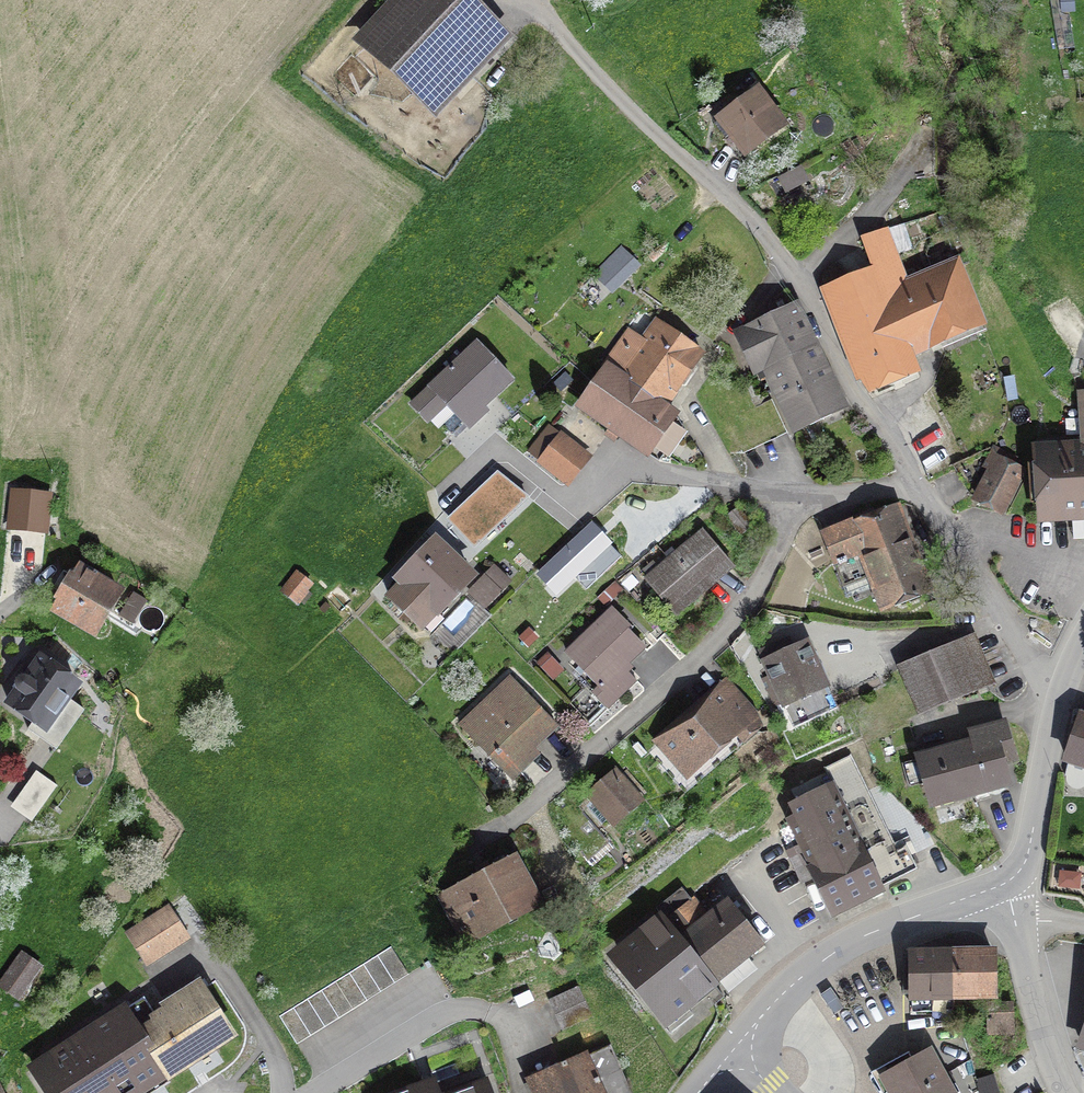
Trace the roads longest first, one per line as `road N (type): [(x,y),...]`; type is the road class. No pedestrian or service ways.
road 1 (residential): [(530,0),(775,248),(920,493)]
road 2 (residential): [(920,493),(803,493),(749,601),(713,646),(598,752),(478,841)]
road 3 (residential): [(1004,883),(845,946),(786,991),(736,1050)]
road 4 (residential): [(920,493),(1024,643),(1065,682)]
road 5 (residential): [(1004,883),(1028,854),(1065,682)]
road 6 (residential): [(1068,1092),(1016,924)]

